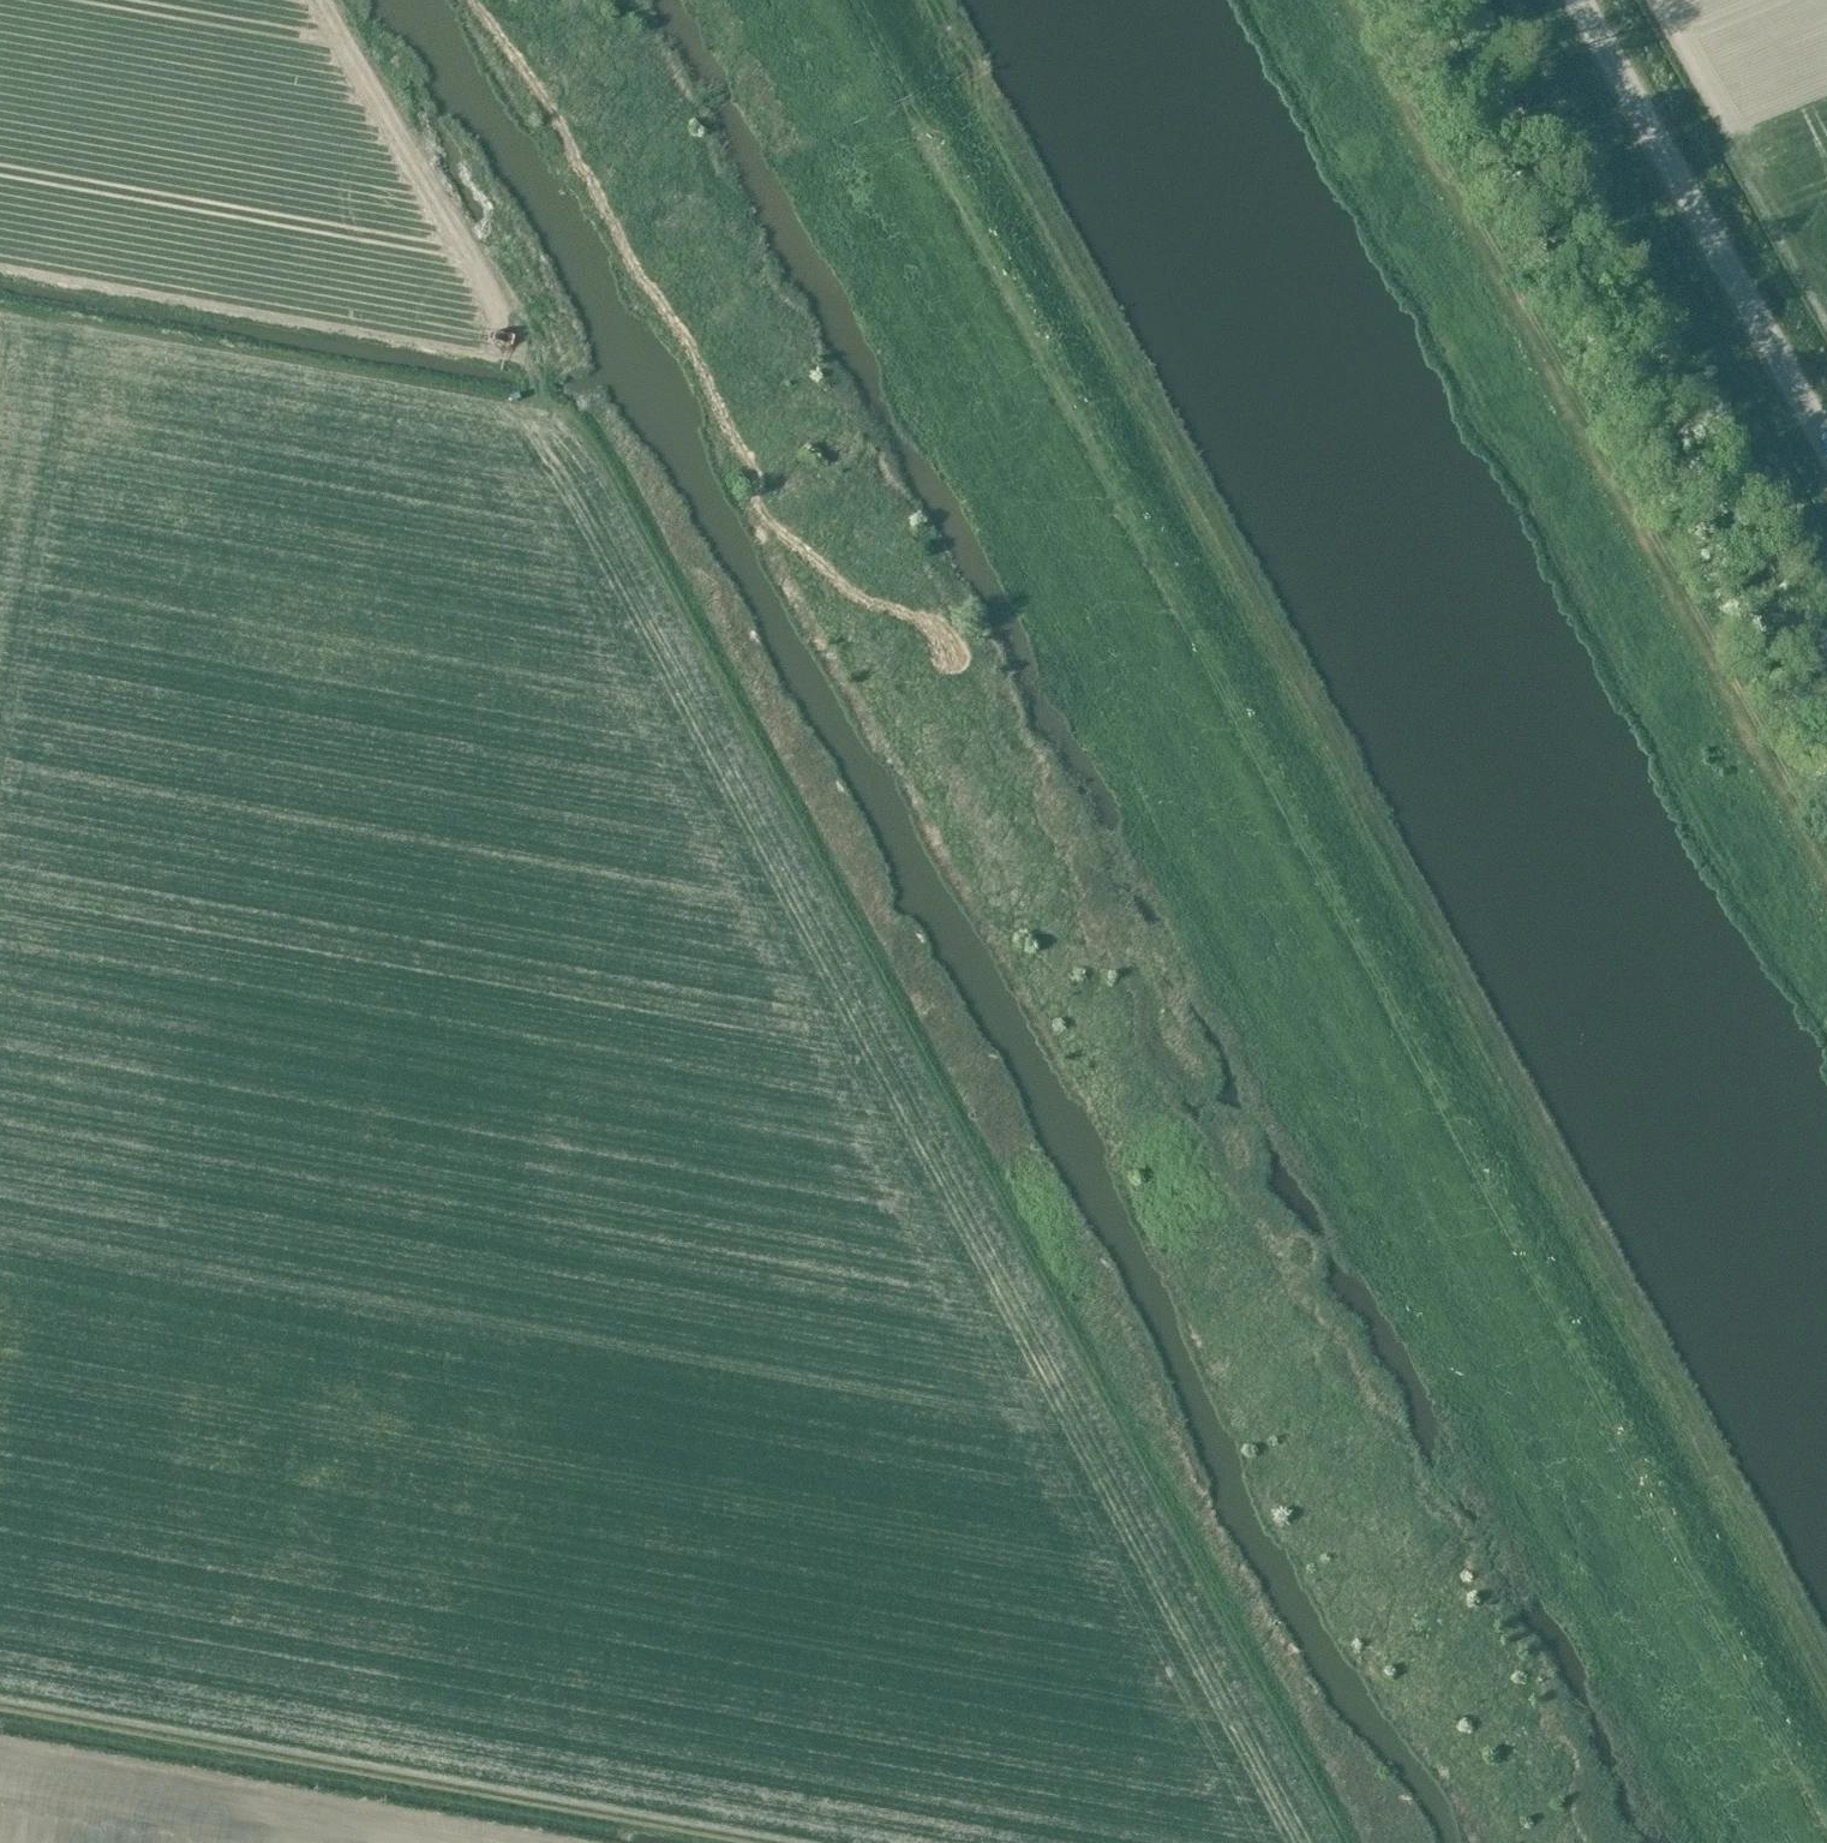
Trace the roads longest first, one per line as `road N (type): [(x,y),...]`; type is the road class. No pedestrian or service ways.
road 1 (unclassified): [(1826,446),(1578,0)]

